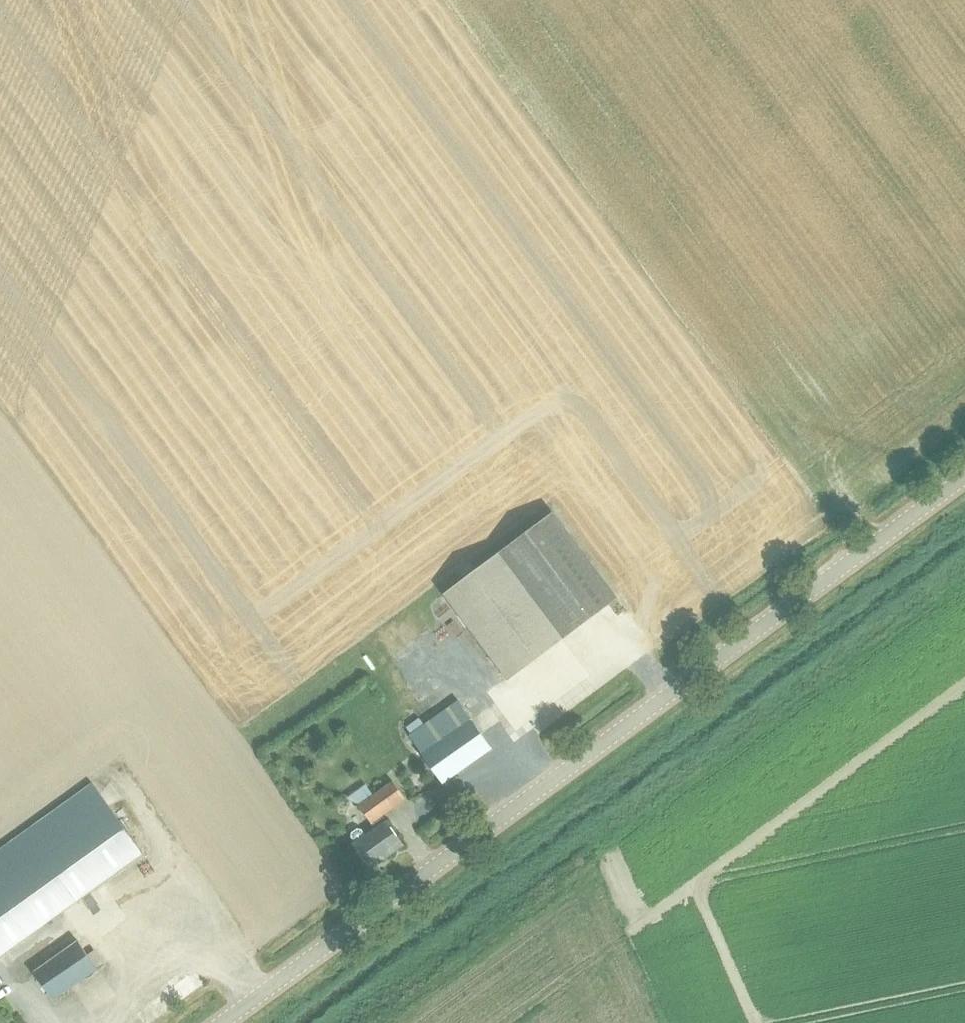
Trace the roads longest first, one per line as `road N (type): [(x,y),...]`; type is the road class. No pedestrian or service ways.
road 1 (tertiary): [(219,1022),(964,474)]

